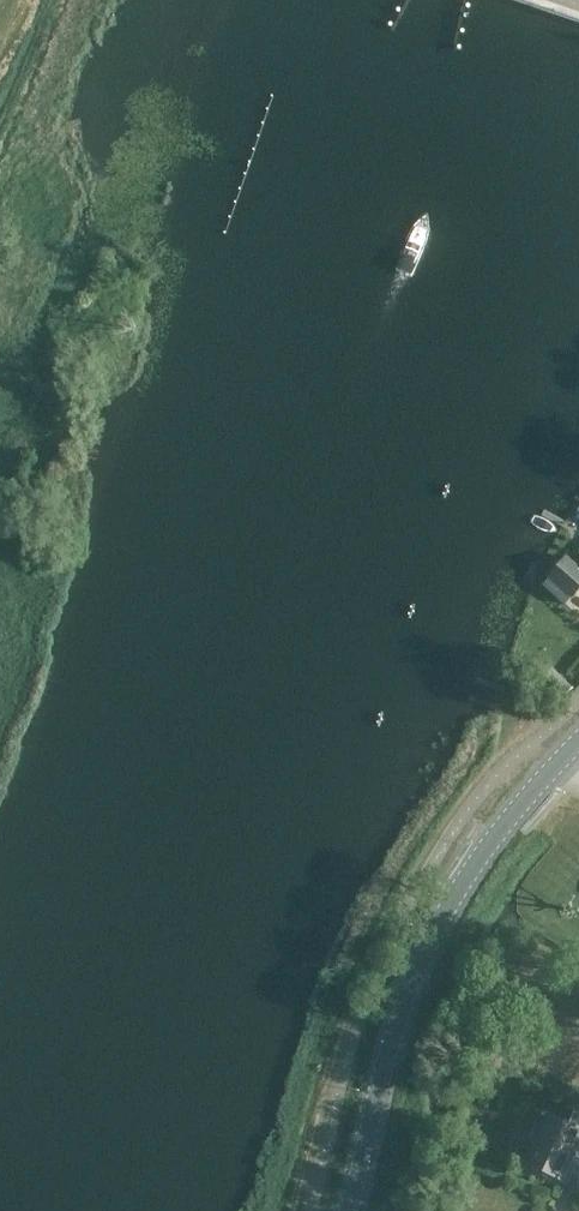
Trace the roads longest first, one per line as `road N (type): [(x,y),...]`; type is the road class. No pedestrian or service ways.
road 1 (secondary): [(349,1210),(382,1072),(424,954),(481,855),(578,742)]

